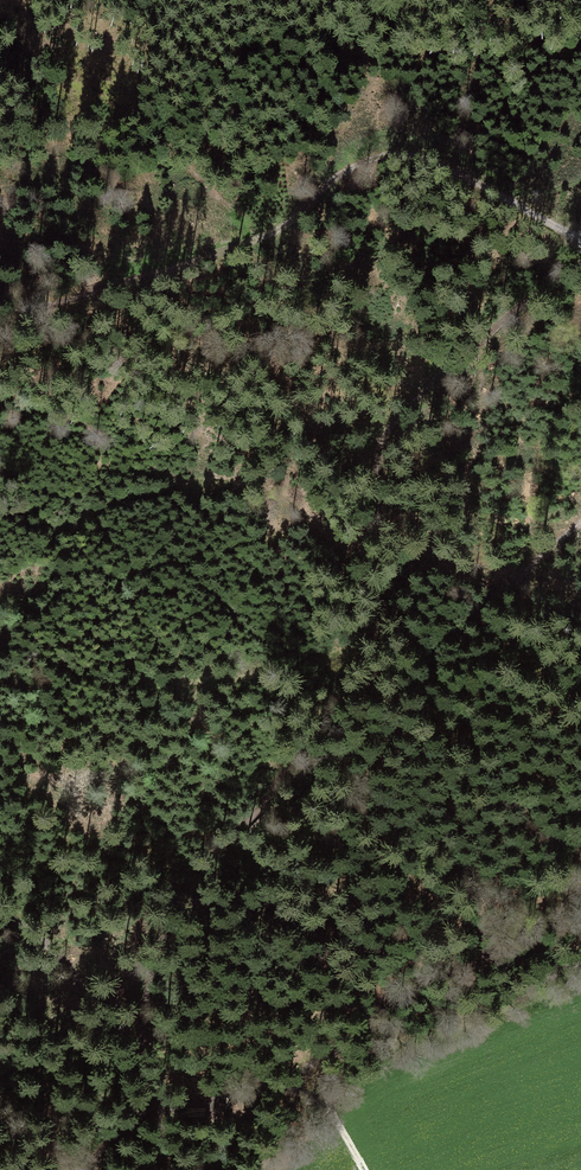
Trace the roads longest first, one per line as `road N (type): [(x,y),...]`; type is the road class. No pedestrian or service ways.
road 1 (track): [(572,240),(556,269),(389,433),(377,483),(381,567),(372,657),(191,880),(152,979),(139,1092),(148,1116)]
road 2 (track): [(572,240),(453,165),(374,157),(288,212),(0,337)]
road 3 (track): [(148,1116),(254,1084),(300,1089),(320,1100),(361,1169)]

